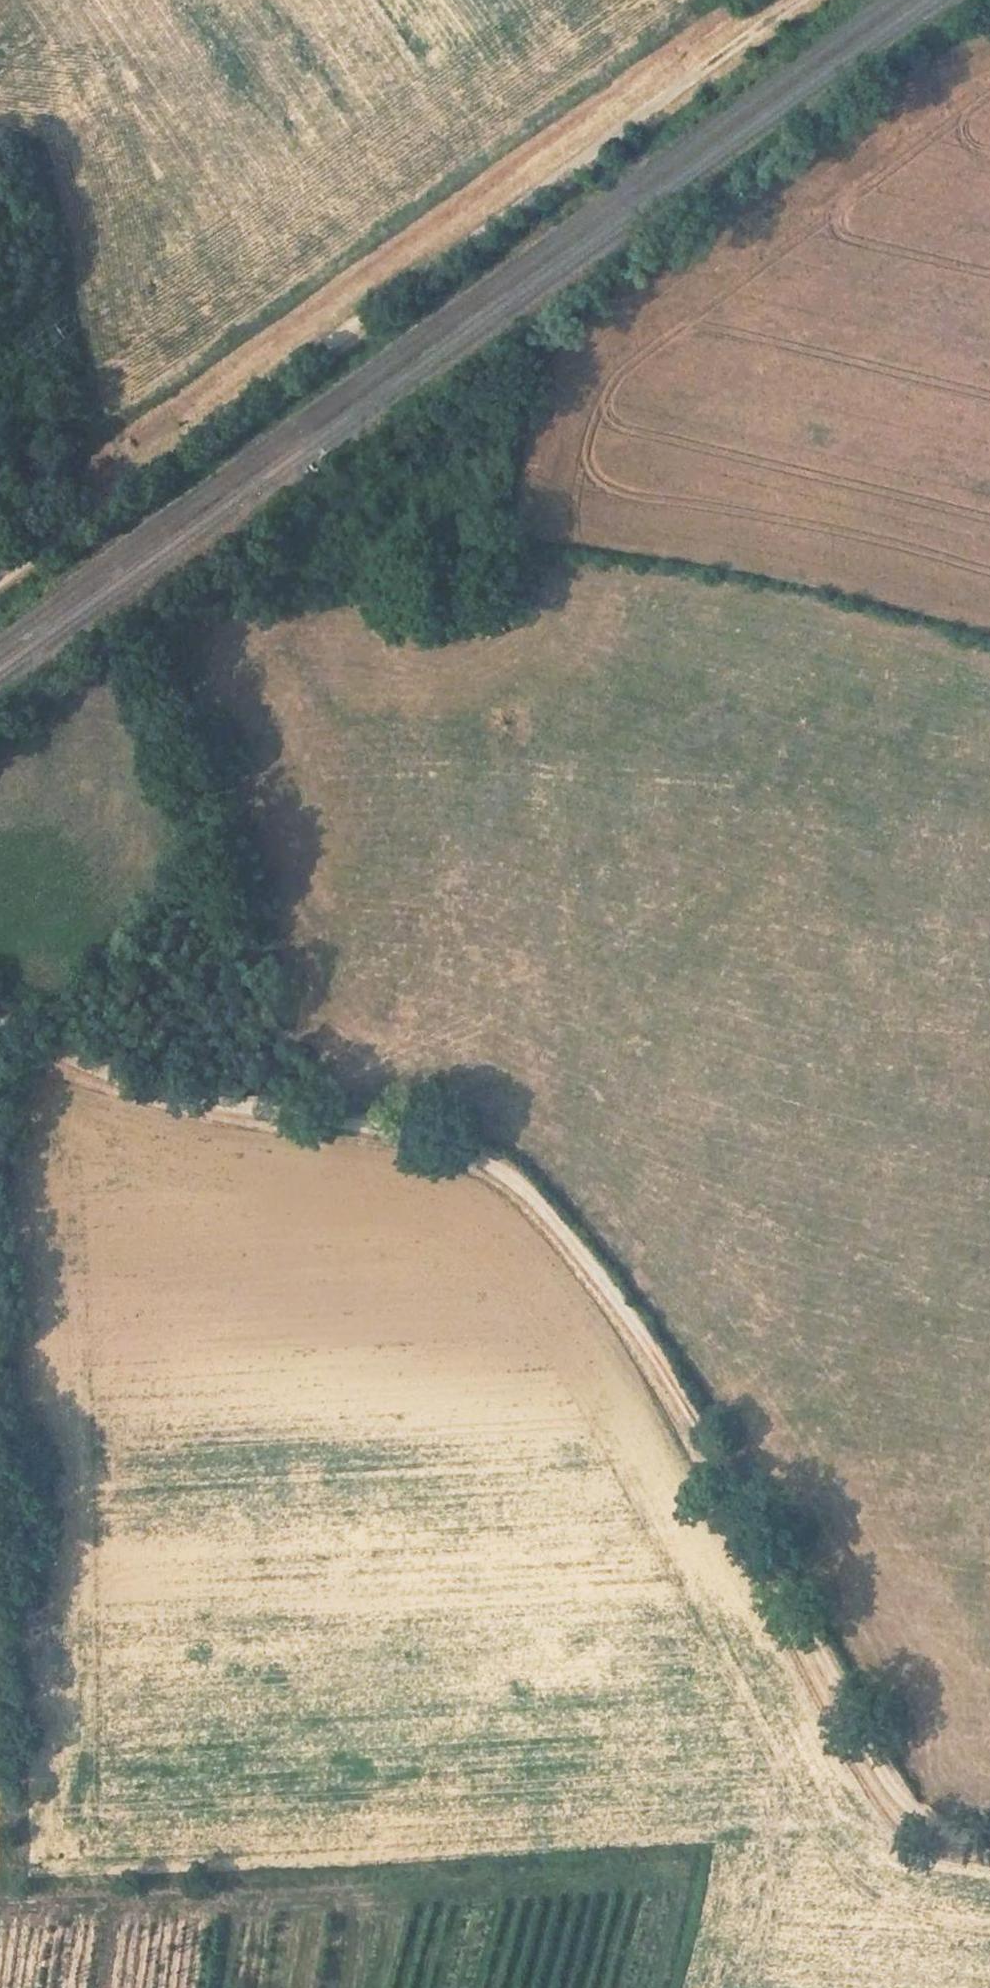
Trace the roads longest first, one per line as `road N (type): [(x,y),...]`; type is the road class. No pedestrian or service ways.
road 1 (track): [(989,1846),(967,1841),(899,1800),(682,1400),(611,1293),(511,1179),(380,1128),(196,1103),(117,1078),(0,1024)]
road 2 (track): [(0,577),(801,0)]

